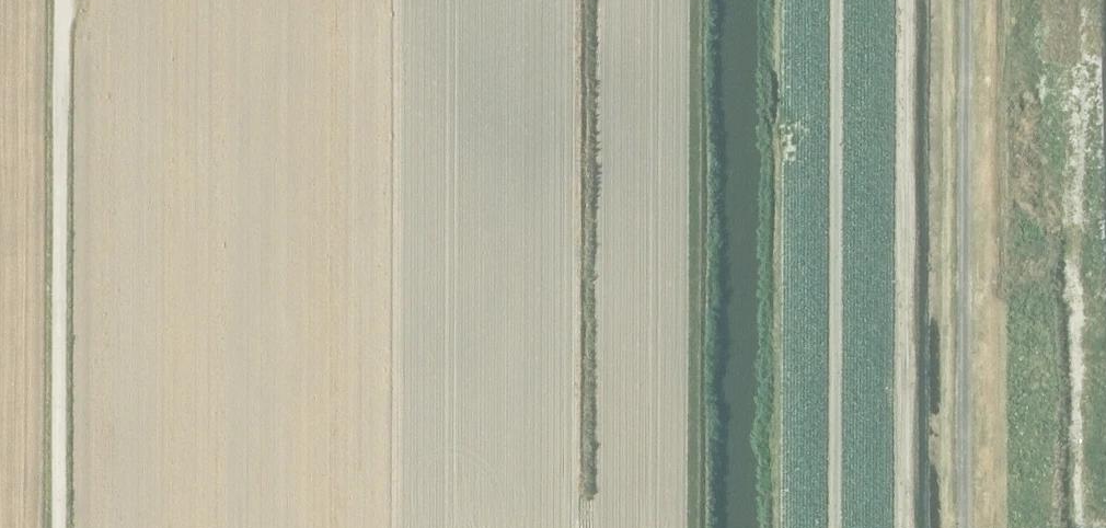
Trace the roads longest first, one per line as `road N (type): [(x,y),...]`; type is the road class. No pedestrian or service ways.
road 1 (track): [(49,527),(46,0)]
road 2 (track): [(965,0),(965,527)]

